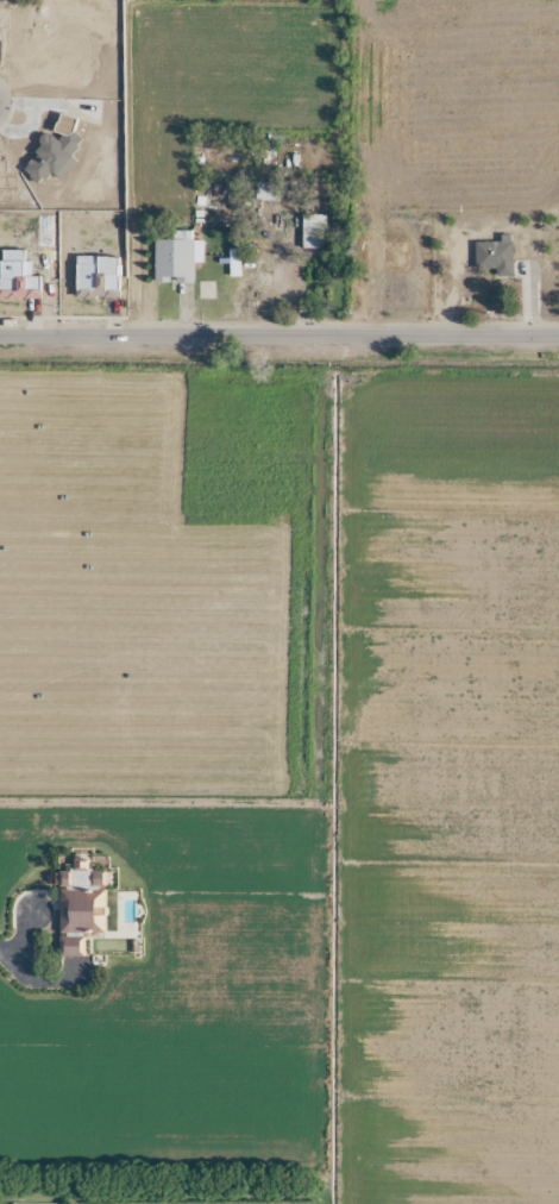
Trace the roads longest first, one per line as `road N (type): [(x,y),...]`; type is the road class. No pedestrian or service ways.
road 1 (tertiary): [(558,337),(0,333)]

